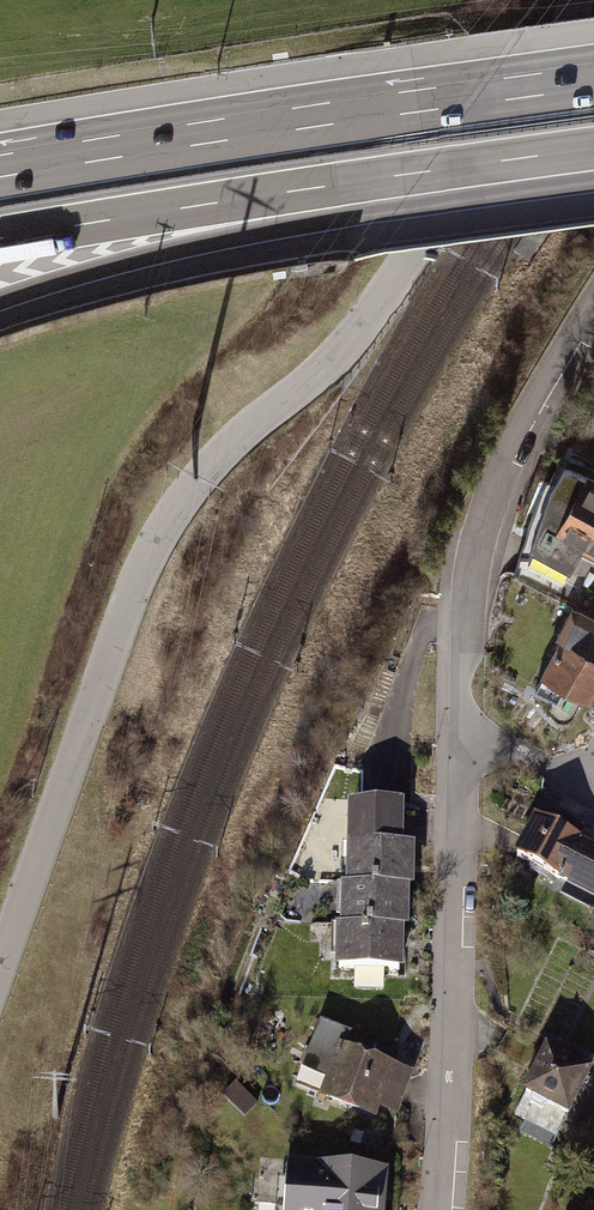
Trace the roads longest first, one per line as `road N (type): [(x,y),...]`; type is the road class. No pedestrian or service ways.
road 1 (tertiary): [(575,0),(559,40),(367,318),(226,449),(156,542),(130,593),(0,966)]
road 2 (motorway): [(0,304),(232,237),(593,181)]
road 3 (motorway): [(593,88),(0,179)]
road 4 (motorway): [(0,239),(593,149)]
road 5 (residential): [(465,726),(450,1209)]
road 6 (residential): [(593,307),(520,435),(487,511),(470,598),(465,726)]
road 7 (residential): [(581,789),(465,726)]

